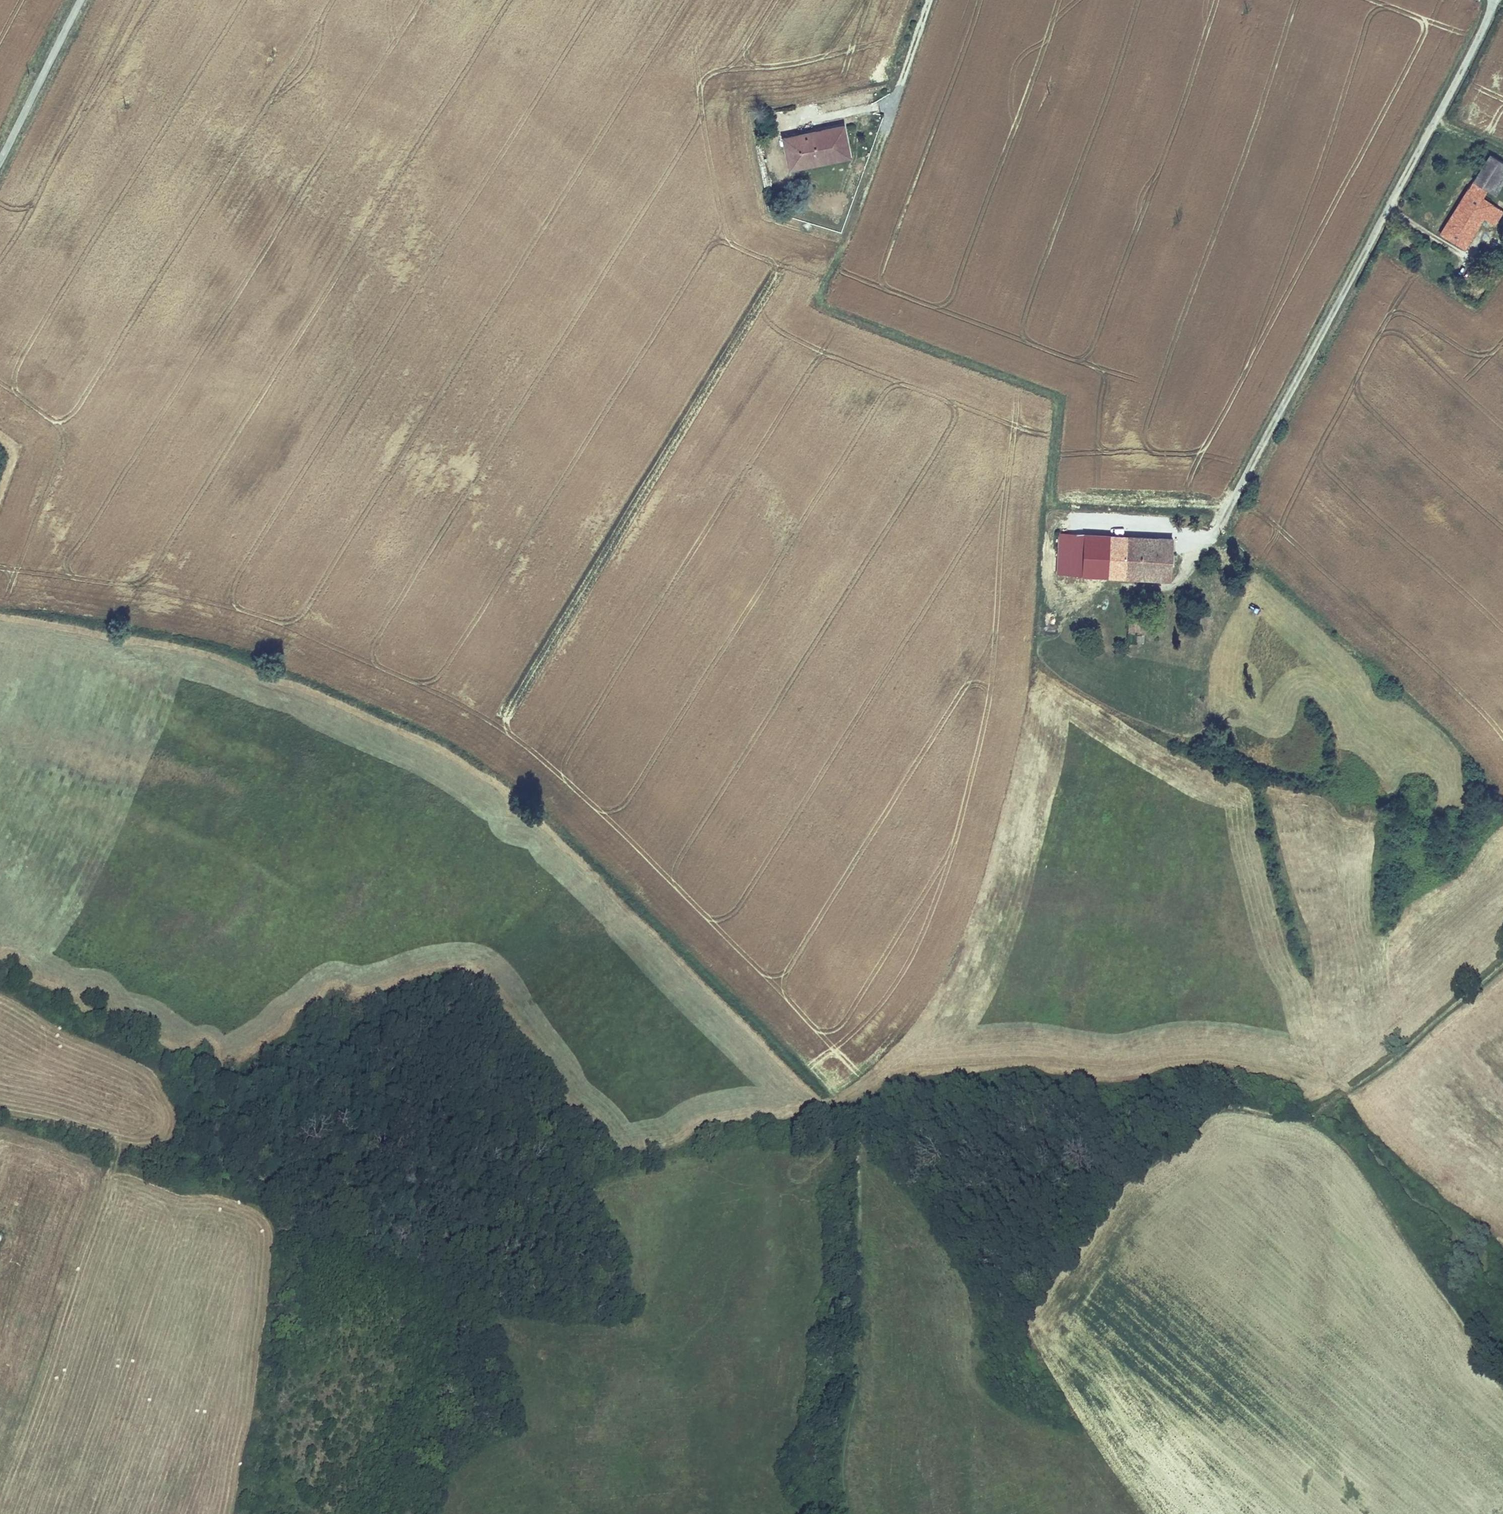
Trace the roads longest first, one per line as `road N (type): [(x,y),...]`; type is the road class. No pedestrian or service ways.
road 1 (unclassified): [(0,158),(81,0)]

